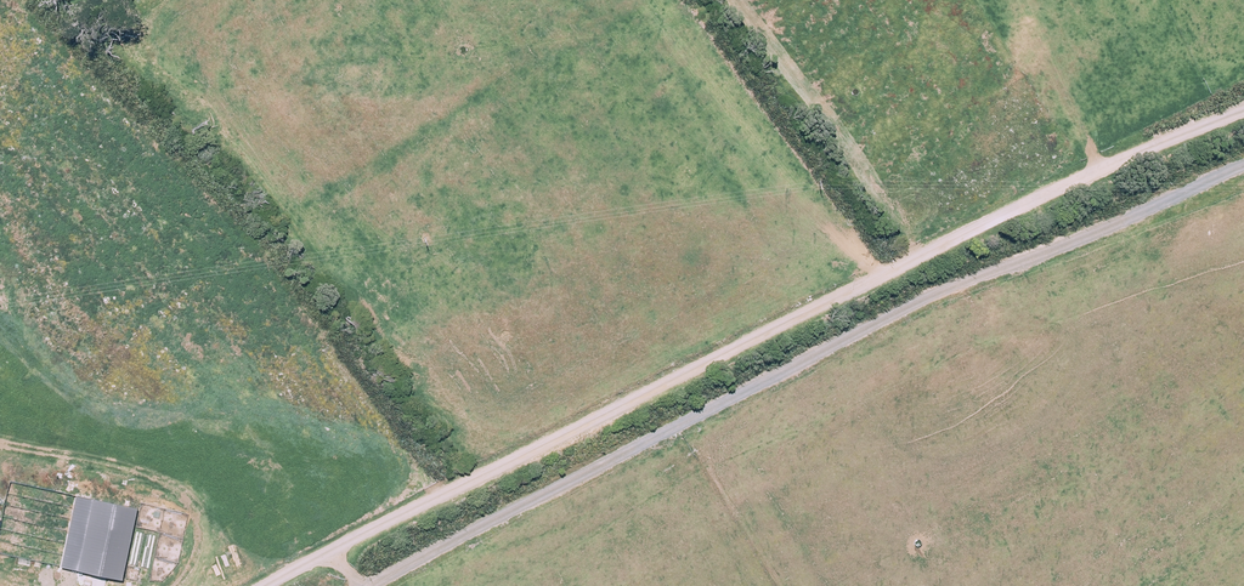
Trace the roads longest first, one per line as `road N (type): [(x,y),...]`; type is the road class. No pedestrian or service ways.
road 1 (track): [(1243,109),(997,218),(262,585)]
road 2 (track): [(372,585),(906,309),(1243,165)]

